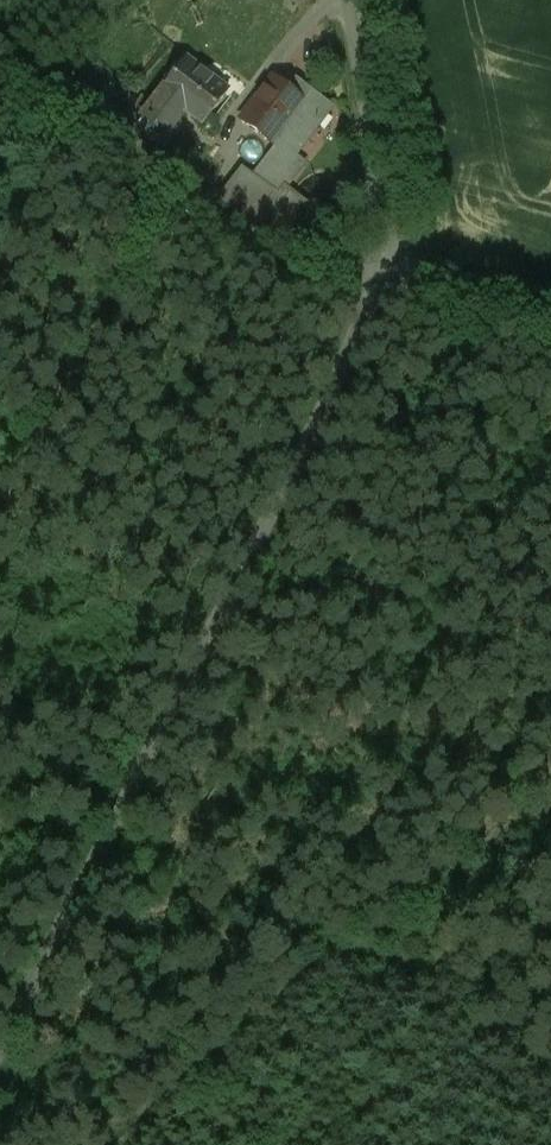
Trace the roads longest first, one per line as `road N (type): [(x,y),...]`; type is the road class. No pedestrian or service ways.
road 1 (unclassified): [(0,1041),(395,266)]
road 2 (track): [(550,779),(107,1144)]
road 3 (track): [(0,73),(158,187),(225,221),(395,266)]
road 4 (unclassified): [(395,266),(349,0)]
road 5 (track): [(359,942),(550,1080)]
road 6 (unclassified): [(395,266),(550,308)]

